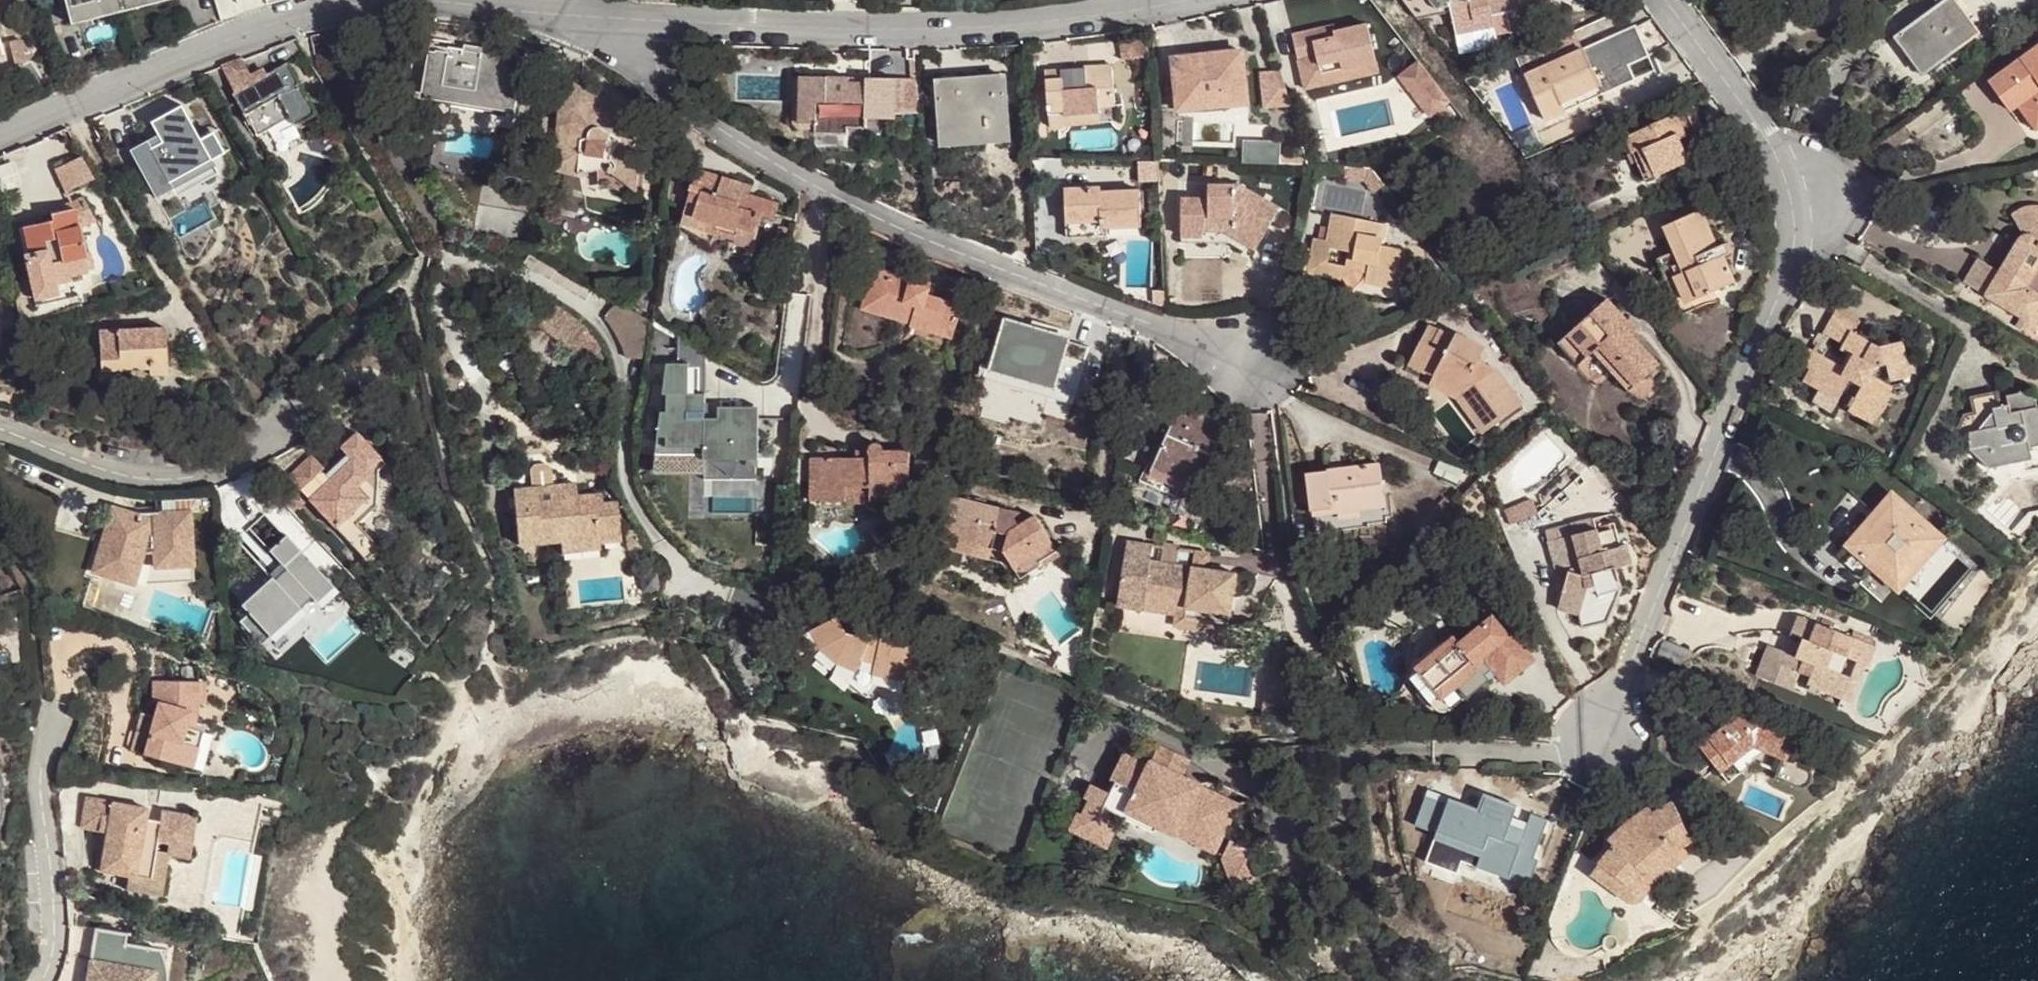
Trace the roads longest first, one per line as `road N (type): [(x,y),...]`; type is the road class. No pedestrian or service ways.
road 1 (residential): [(1656,0),(1768,148),(1818,187),(1592,743)]
road 2 (residential): [(598,16),(690,109),(821,190),(964,256),(1225,358),(1259,360)]
road 3 (residential): [(0,137),(246,32),(321,17),(394,2),(598,16)]
road 4 (residential): [(598,16),(920,29),(1168,0)]
road 5 (residential): [(0,430),(143,468),(217,466),(280,419)]
road 6 (residential): [(39,980),(52,930),(40,712)]

